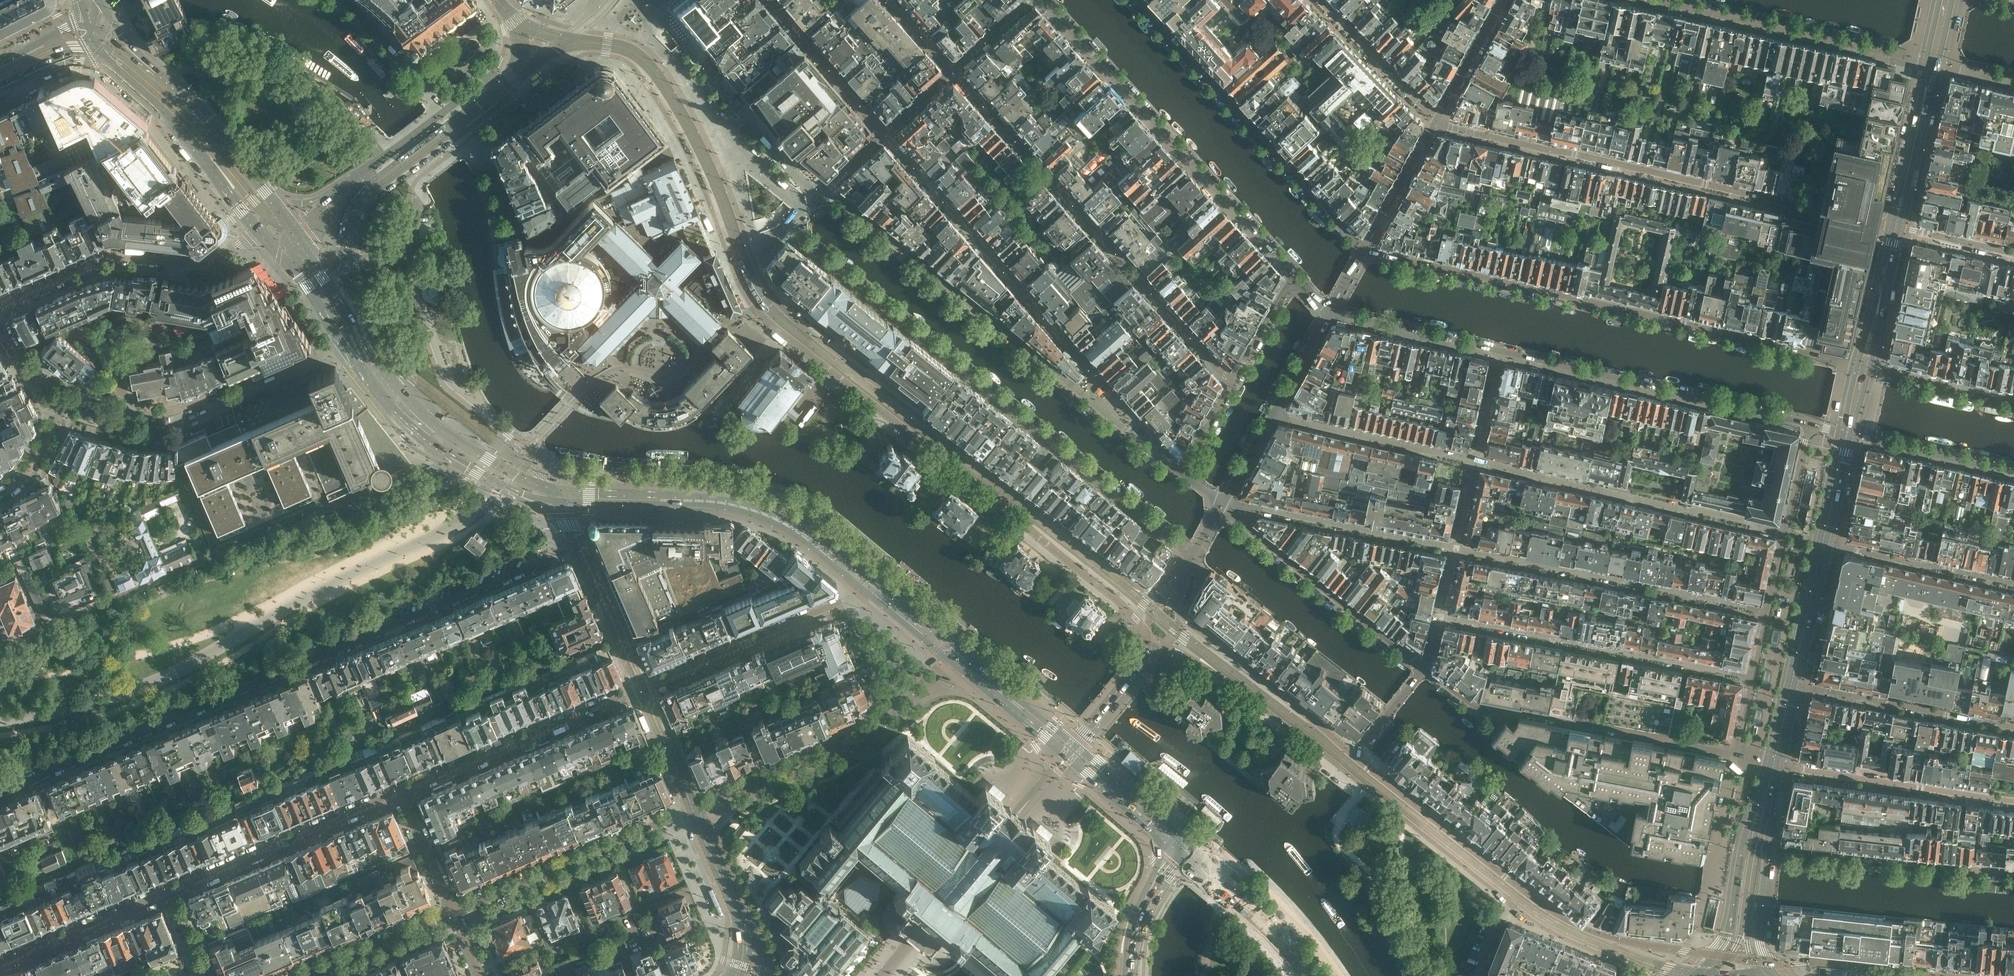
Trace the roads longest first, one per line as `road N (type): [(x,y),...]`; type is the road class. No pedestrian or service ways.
road 1 (residential): [(0,793),(576,550)]
road 2 (unclassified): [(728,254),(752,302),(779,330),(1149,632)]
road 3 (residential): [(1193,556),(787,230)]
road 4 (residential): [(1865,366),(1368,248)]
road 5 (residential): [(1896,227),(1436,120)]
road 6 (residential): [(401,793),(0,964)]
road 7 (residential): [(787,230),(822,191),(829,195),(1091,403)]
road 8 (residential): [(1041,0),(1297,278)]
road 9 (residential): [(1368,248),(1348,235),(1135,0)]
road 10 (residential): [(1735,753),(1482,711),(1424,668)]
road 11 (primary): [(871,580),(799,527),(744,503),(567,492)]
road 12 (residential): [(1476,461),(1787,532)]
road 13 (primary): [(569,503),(745,511),(804,539),(864,588)]
road 14 (residential): [(1754,677),(1441,618)]
road 15 (residential): [(1769,611),(1457,549)]
road 16 (residential): [(1500,354),(1809,423)]
road 17 (residential): [(938,649),(863,734),(692,808)]
road 18 (residential): [(345,347),(174,411),(122,414),(68,399)]
road 19 (residential): [(1654,0),(1934,62)]
road 20 (residential): [(0,308),(100,263),(213,261),(257,231)]
road 21 (residential): [(453,916),(692,808)]
road 22 (primary): [(345,347),(424,439),(490,480),(546,503)]
road 23 (residential): [(1424,668),(1223,505)]
road 24 (residential): [(638,691),(401,793)]
road 25 (residential): [(1766,849),(2013,873)]
road 26 (residential): [(2013,802),(1773,766)]
road 27 (primary): [(567,492),(513,472),(435,426),(372,357)]
road 28 (residential): [(864,588),(842,605),(647,688)]
road 29 (residential): [(1457,549),(1223,505)]
road 30 (unclassified): [(1355,757),(1179,611)]
road 31 (residential): [(1297,278),(1179,471)]
road 32 (residential): [(1791,685),(2013,728)]
road 33 (primary): [(106,64),(162,117),(257,231)]
road 34 (unclassified): [(1519,888),(1355,757)]
road 35 (unclassified): [(1713,955),(1609,937),(1519,888)]
road 36 (residential): [(1277,414),(1476,461)]
road 37 (residential): [(647,688),(569,503)]
road 38 (residential): [(2013,586),(1823,543)]
road 39 (primary): [(271,201),(144,63)]
road 40 (residential): [(692,808),(742,931),(736,975)]
road 41 (residential): [(1331,311),(1500,354)]
road 42 (residential): [(1848,434),(2013,476)]
road 43 (residential): [(1766,799),(1750,821),(1730,926),(1713,955)]
road 44 (primary): [(938,649),(1067,756)]
road 45 (residential): [(1320,0),(1436,120)]
road 46 (primary): [(1075,744),(946,639)]
road 47 (primary): [(1307,975),(1265,919),(1196,857)]
road 48 (tertiary): [(1923,975),(1764,962)]
road 49 (residential): [(576,550),(638,691)]
road 50 (residential): [(312,975),(453,916)]
road 51 (residential): [(2013,400),(1865,366)]
road 52 (residential): [(343,0),(444,111)]
road 53 (primary): [(372,357),(292,232)]
road 54 (primary): [(1186,840),(1075,744)]
road 55 (residential): [(1791,685),(1823,543)]
road 56 (primary): [(1067,756),(1178,850)]
road 57 (residential): [(444,111),(332,195)]
road 58 (residential): [(466,131),(506,100),(490,75),(444,111)]
road 59 (residential): [(1436,120),(1503,0)]
road 60 (unclassified): [(1149,632),(1142,660),(1075,744)]
road 61 (secondary): [(1130,975),(1139,917),(1178,850)]
road 62 (residential): [(453,916),(401,793)]
road 63 (residential): [(1925,98),(1896,227)]
road 64 (residential): [(1027,297),(1093,373),(1091,403)]
road 65 (residential): [(638,691),(692,808)]
road 66 (residential): [(692,808),(647,688)]
road 67 (residential): [(2013,254),(1896,227)]

